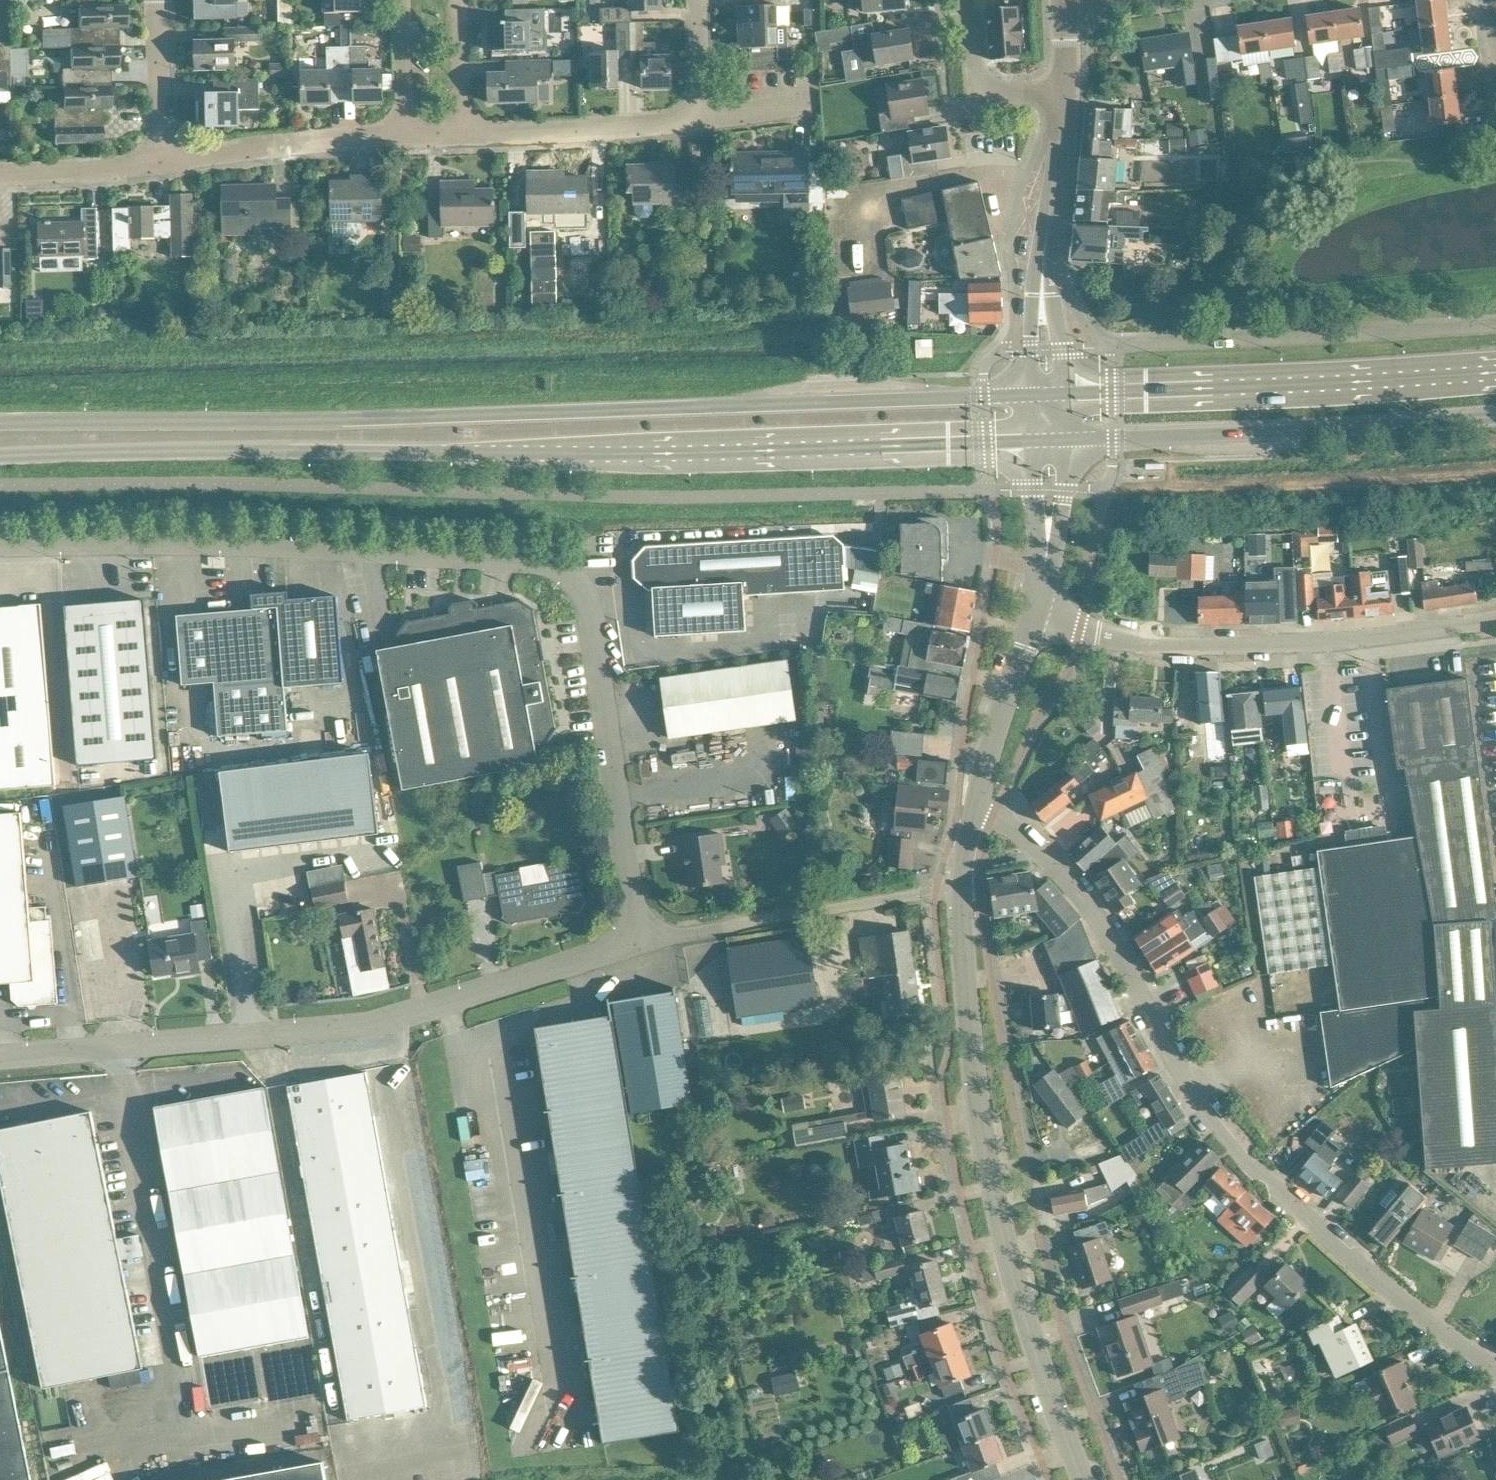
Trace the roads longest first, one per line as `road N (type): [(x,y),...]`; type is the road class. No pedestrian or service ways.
road 1 (unclassified): [(0,546),(224,544),(544,559),(575,577),(588,607),(637,940)]
road 2 (secondary): [(0,462),(615,451),(840,433)]
road 3 (residential): [(1495,1366),(1360,1263),(1218,1134),(1079,891),(993,813),(976,808)]
road 4 (unclassified): [(1086,1479),(1027,1322),(986,1139),(961,894),(976,808)]
road 5 (unclassified): [(0,1059),(373,1024),(637,940)]
road 6 (residential): [(1035,623),(1248,653),(1495,623)]
road 7 (secondary): [(1228,424),(1495,416)]
road 8 (residential): [(161,162),(408,135)]
road 9 (residential): [(464,134),(704,121)]
road 10 (unclassified): [(976,808),(1035,623)]
road 11 (residential): [(969,0),(978,97),(1064,96)]
road 12 (unclassified): [(637,940),(808,914)]
road 13 (residential): [(154,0),(161,162)]
road 14 (residential): [(0,175),(161,162)]
road 15 (tertiary): [(1042,249),(1064,96)]
road 16 (secondary): [(840,433),(992,439)]
road 17 (secondary): [(989,411),(912,415),(840,433)]
road 18 (residential): [(403,0),(408,135)]
road 19 (residential): [(464,134),(460,0)]
road 20 (secondary): [(1096,437),(1228,424)]
road 21 (secondary): [(1228,424),(1175,408),(1098,408)]
road 22 (unclassified): [(1039,593),(1056,555),(1062,471)]
road 23 (residential): [(704,121),(700,0)]
road 24 (unclassified): [(1033,473),(1039,593)]

